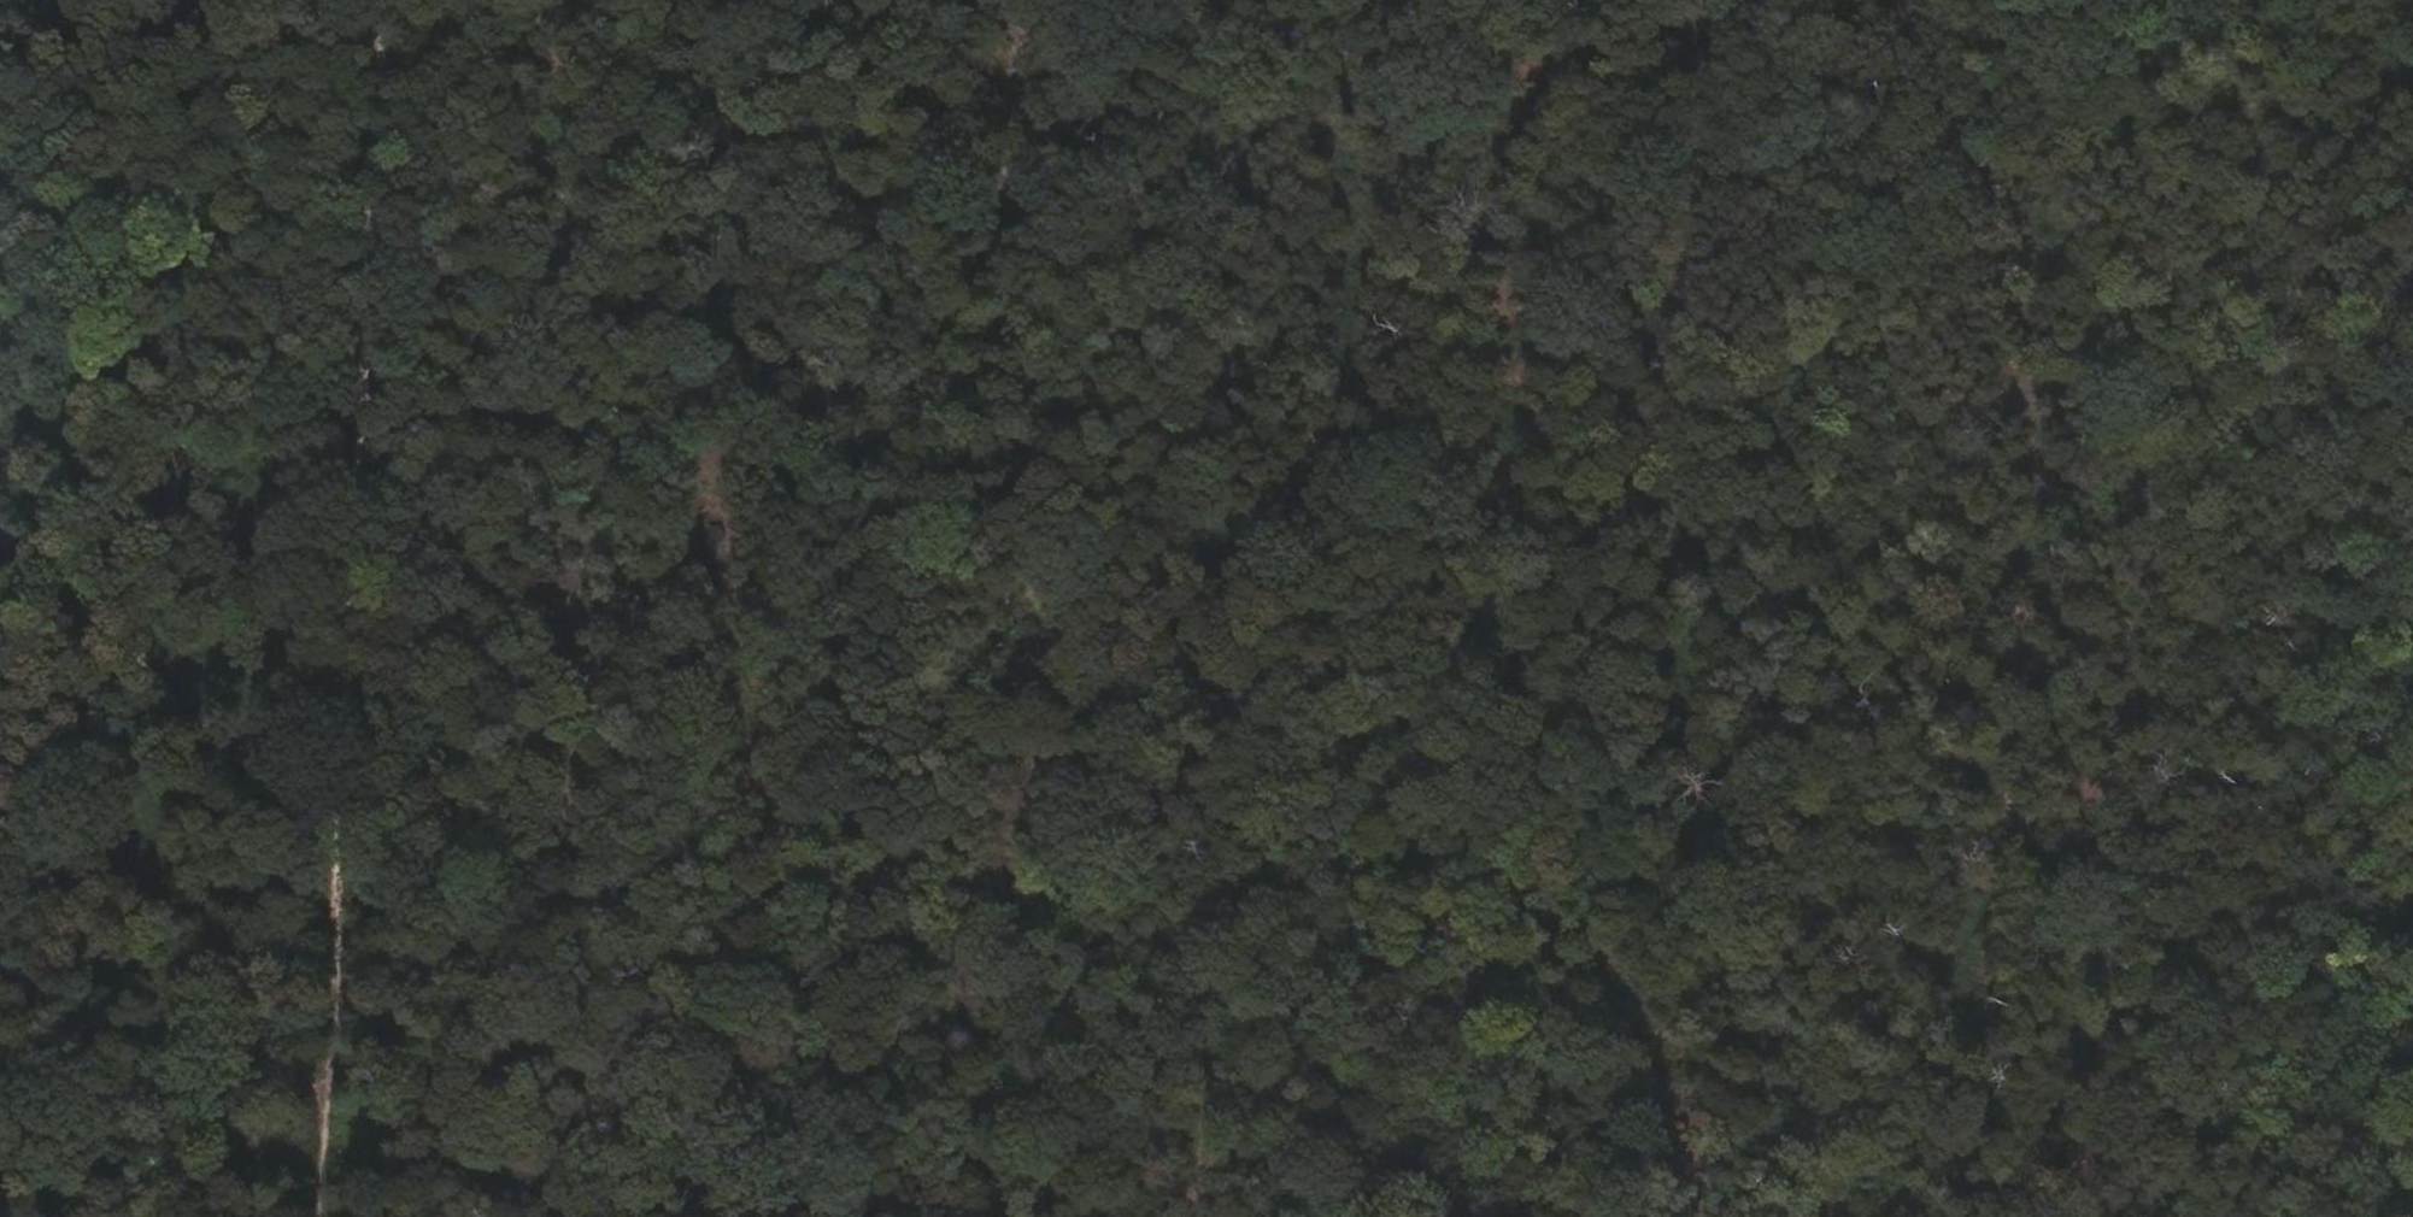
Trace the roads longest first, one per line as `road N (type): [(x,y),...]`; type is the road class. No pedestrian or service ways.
road 1 (track): [(2155,0),(1930,209),(1862,260),(1808,394),(1690,566),(1354,849),(1173,1059),(956,1216)]
road 2 (track): [(375,0),(310,1216)]
road 3 (track): [(373,37),(1079,0)]

